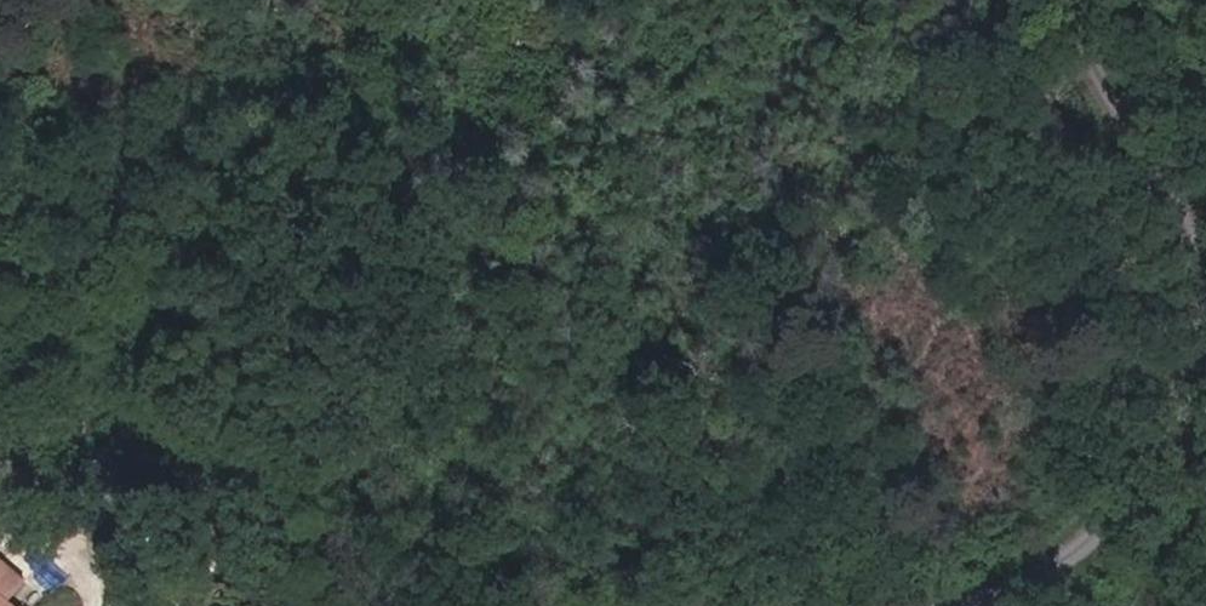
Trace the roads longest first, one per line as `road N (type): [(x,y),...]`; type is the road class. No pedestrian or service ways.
road 1 (unclassified): [(1072,0),(1191,203),(1193,321),(1146,484),(1110,533),(1057,569),(969,605)]

